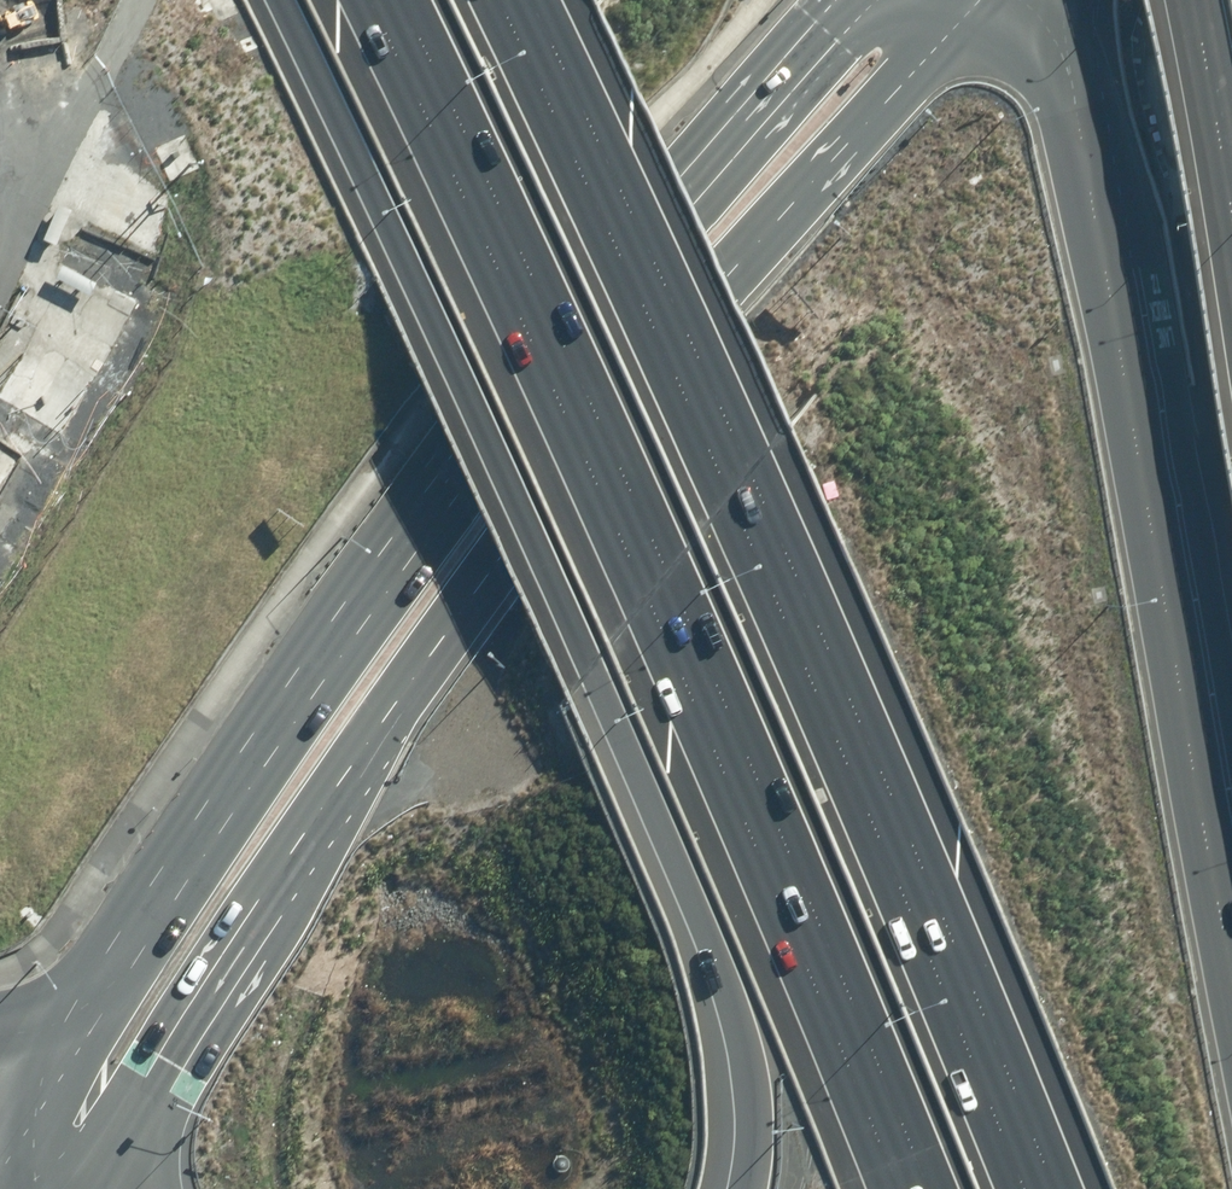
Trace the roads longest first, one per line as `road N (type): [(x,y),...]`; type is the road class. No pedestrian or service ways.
road 1 (primary): [(985,0),(811,184),(582,452),(309,841),(107,1188)]
road 2 (motorway): [(513,0),(741,474),(1051,1188)]
road 3 (motorway): [(920,1188),(832,960),(661,574),(390,0)]
road 4 (motorway): [(747,1188),(744,1054),(703,942),(589,664),(280,0)]
road 5 (primary): [(119,979),(474,444),(686,172),(844,0)]
road 6 (motorway): [(1070,0),(1139,295),(1231,865)]
road 7 (primary): [(0,1178),(119,979)]
road 8 (primary): [(0,1023),(39,1017),(119,979)]

